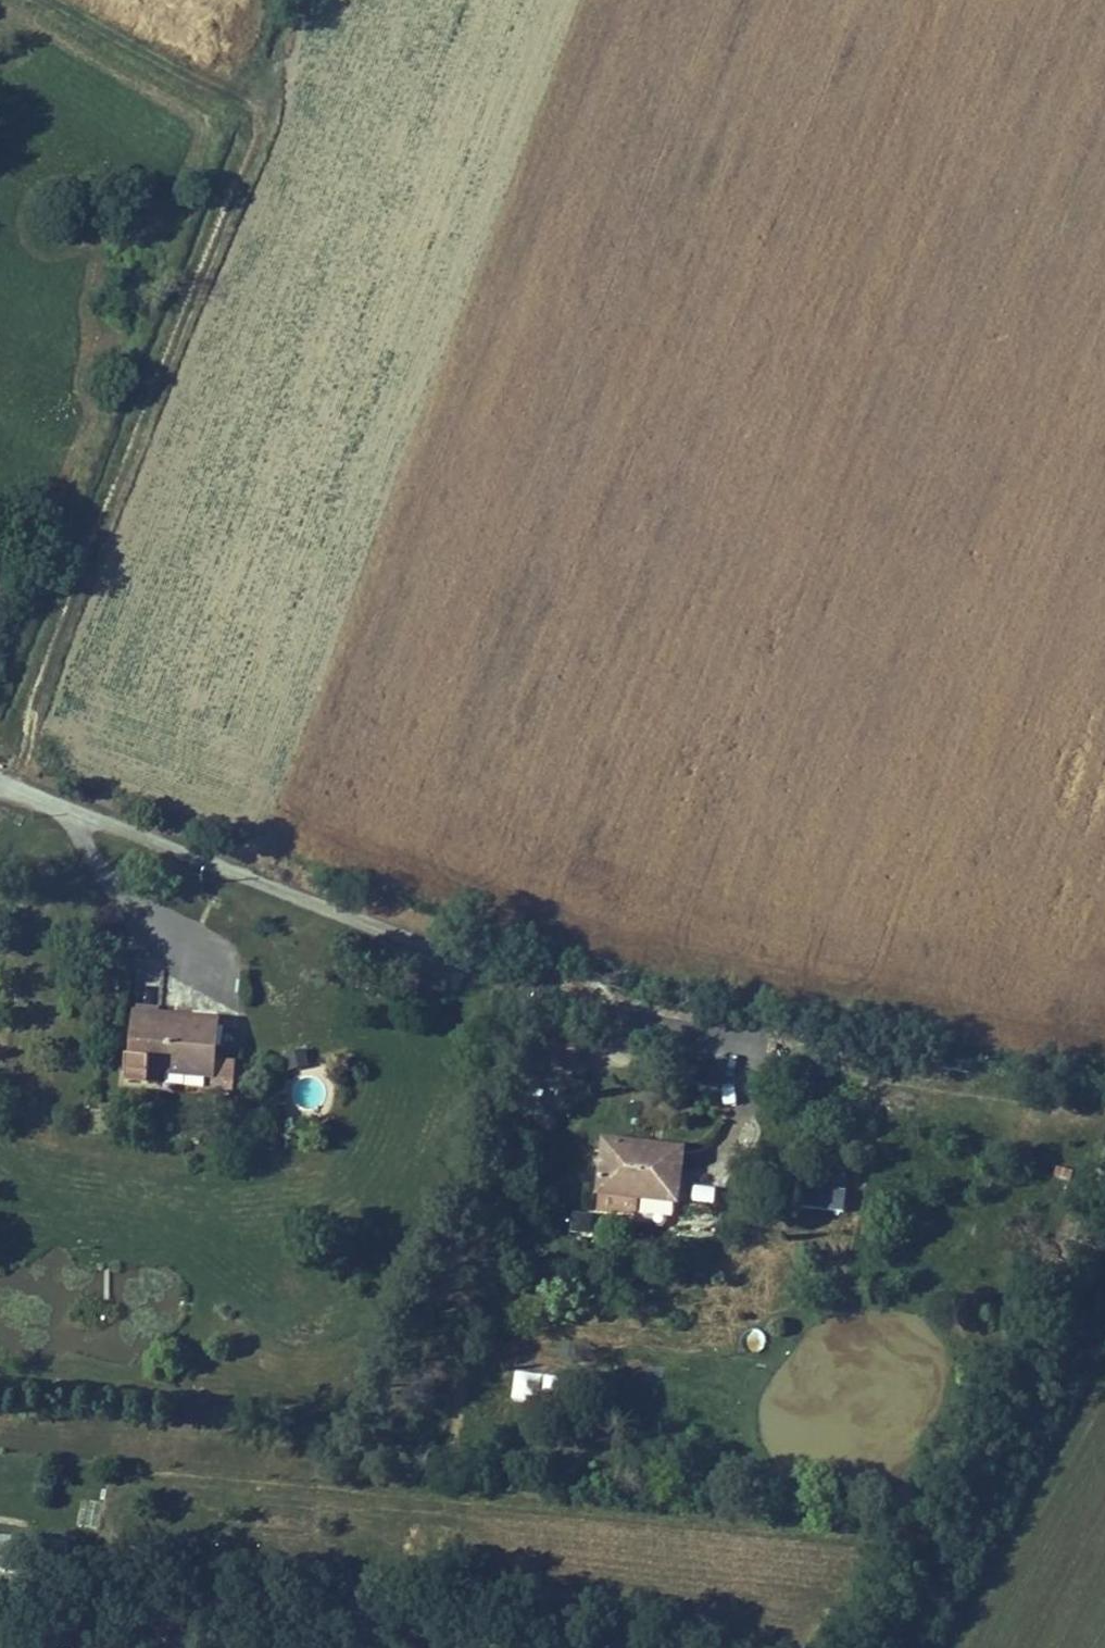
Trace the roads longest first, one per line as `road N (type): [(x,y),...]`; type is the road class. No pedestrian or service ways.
road 1 (unclassified): [(523,978),(0,782)]

